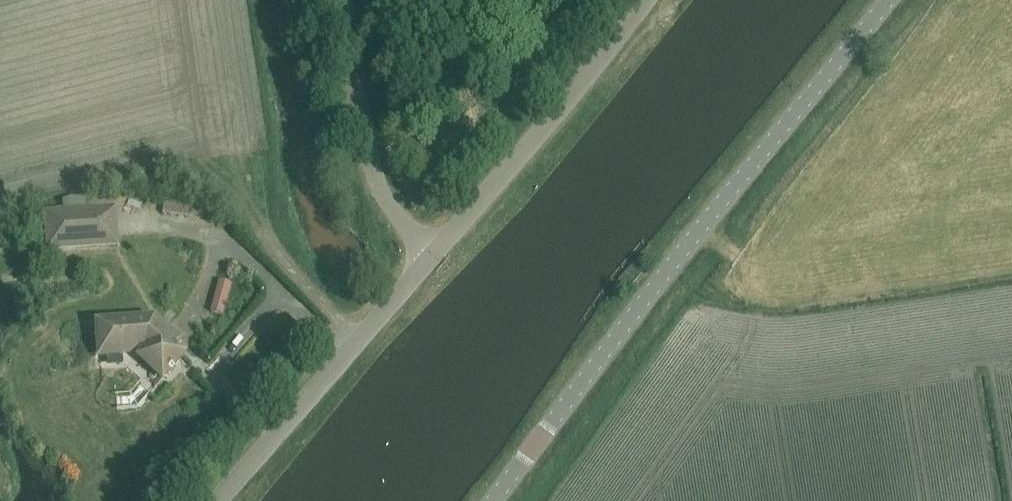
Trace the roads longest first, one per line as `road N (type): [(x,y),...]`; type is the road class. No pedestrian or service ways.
road 1 (tertiary): [(492,500),(692,238),(887,0)]
road 2 (tertiary): [(646,0),(430,256)]
road 3 (tertiary): [(430,256),(217,500)]
road 4 (unclassified): [(430,256),(383,194),(372,162),(347,0)]

